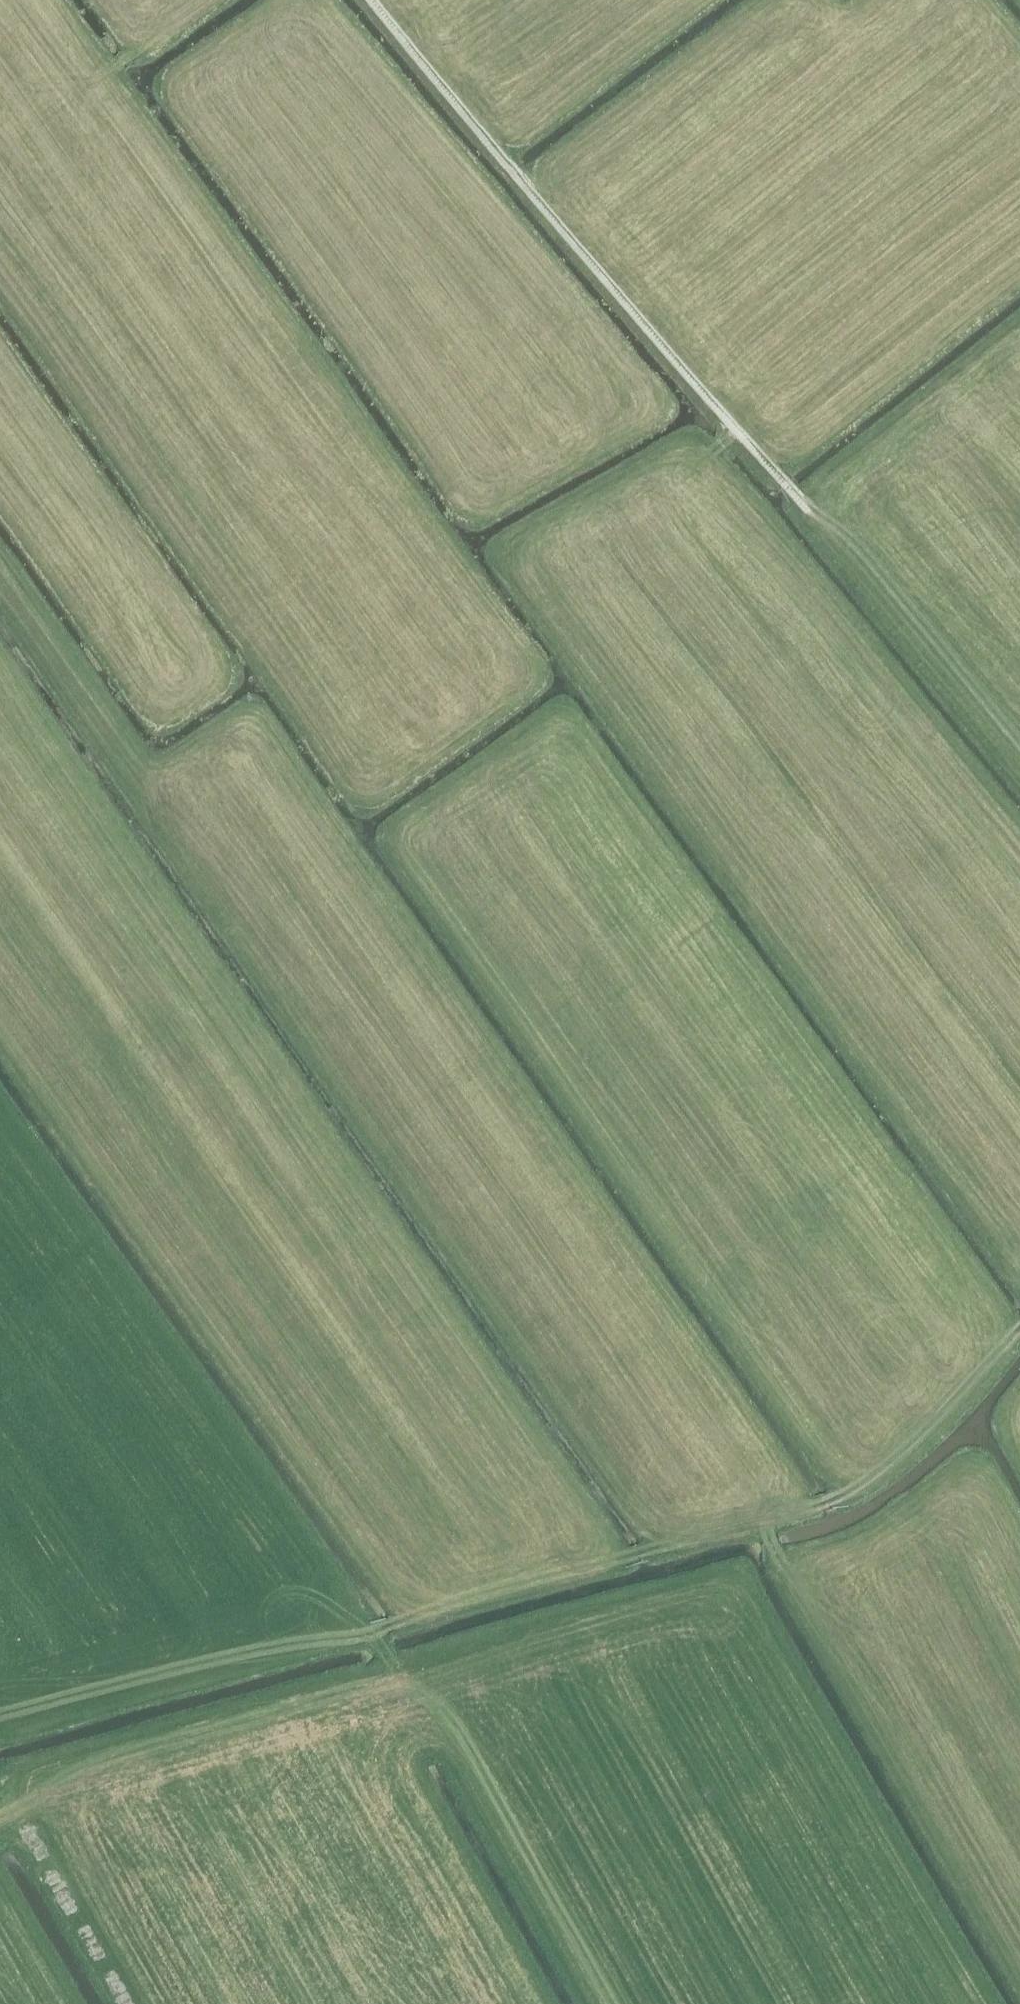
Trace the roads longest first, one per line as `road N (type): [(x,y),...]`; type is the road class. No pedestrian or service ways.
road 1 (track): [(372,0),(808,511)]

